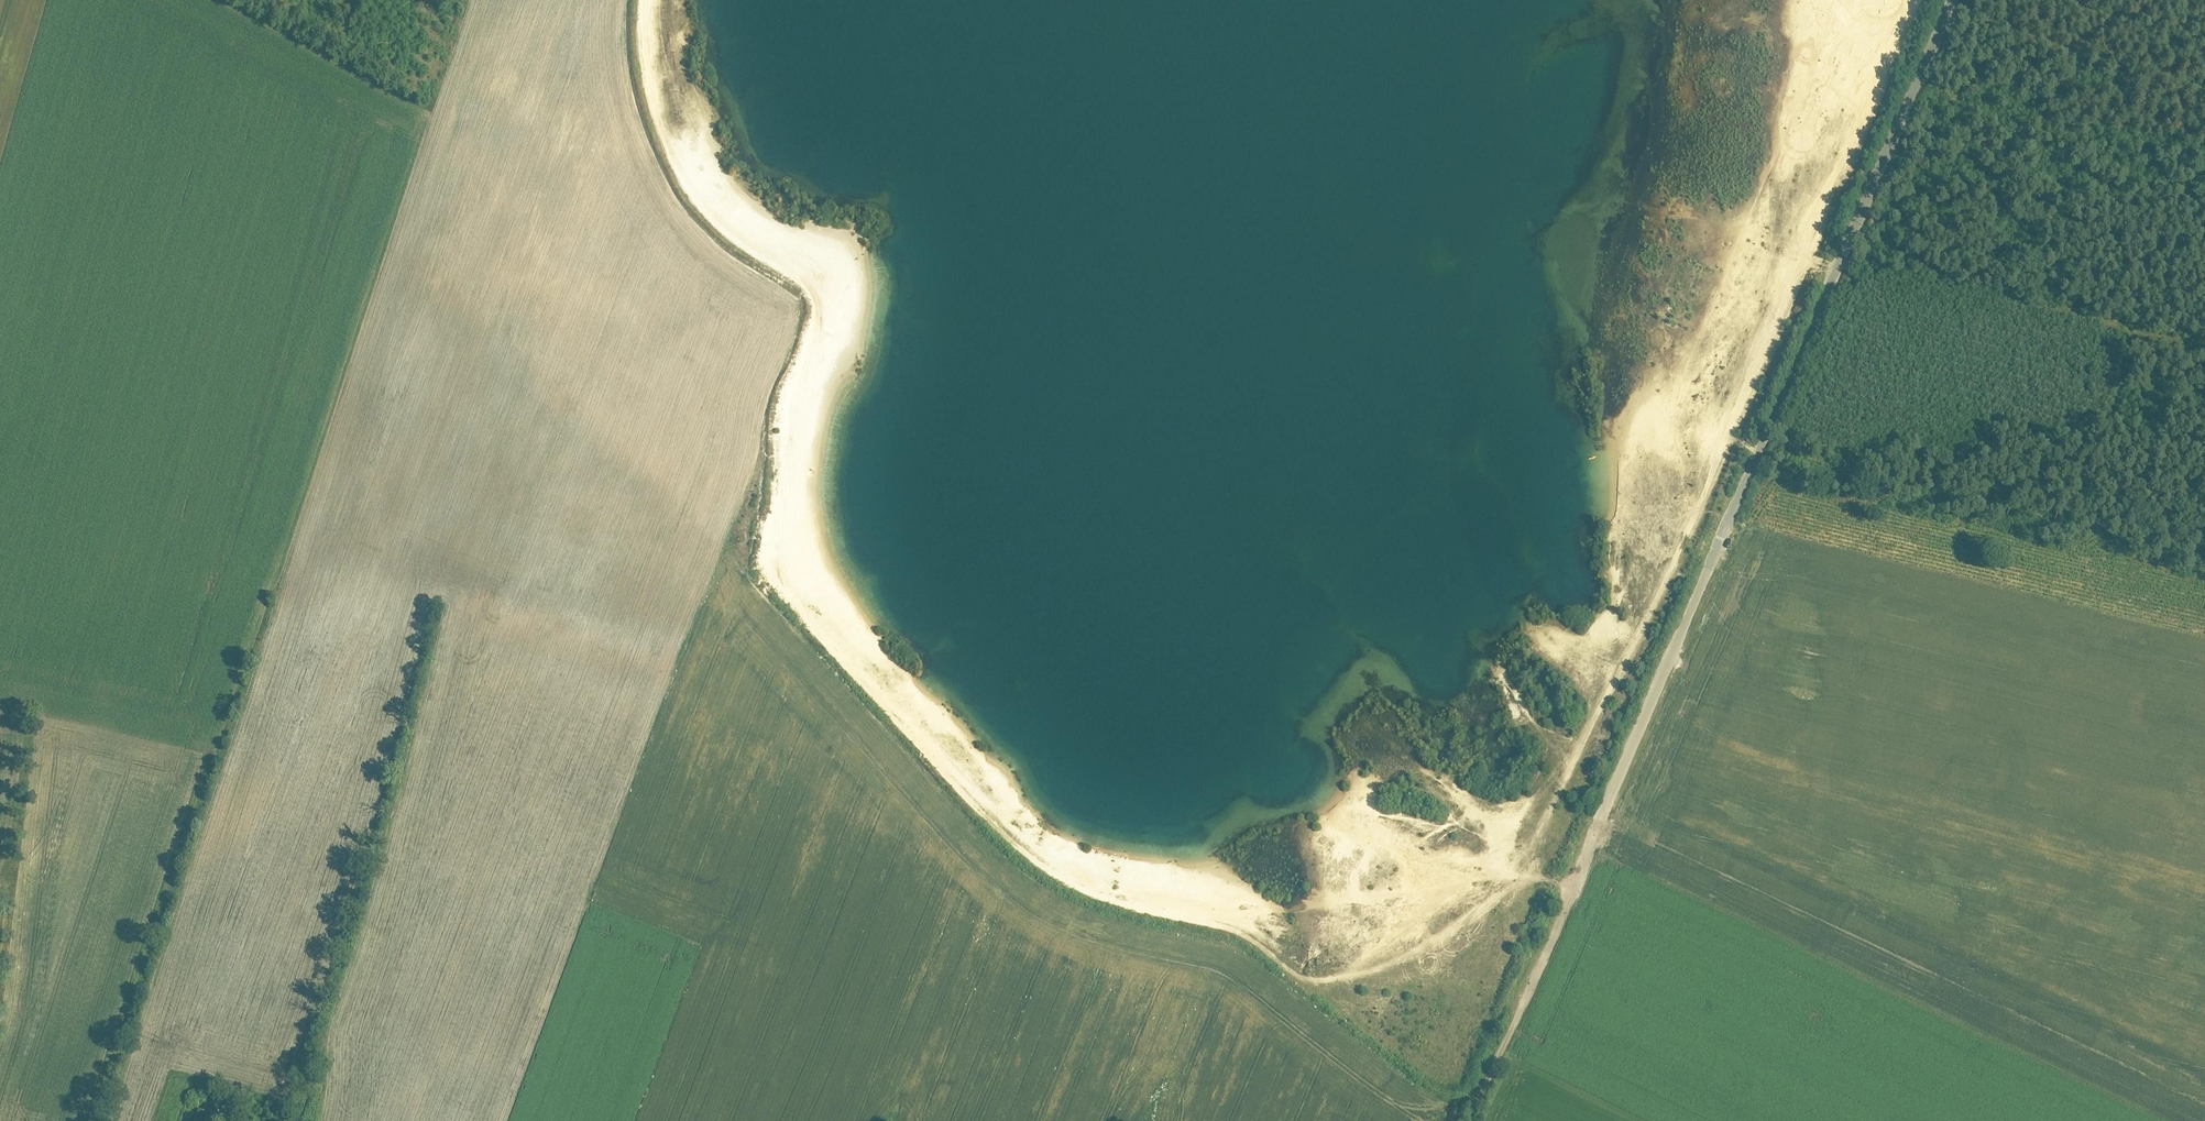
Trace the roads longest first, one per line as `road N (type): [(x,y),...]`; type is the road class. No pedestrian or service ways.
road 1 (track): [(1472,1120),(1957,0)]

